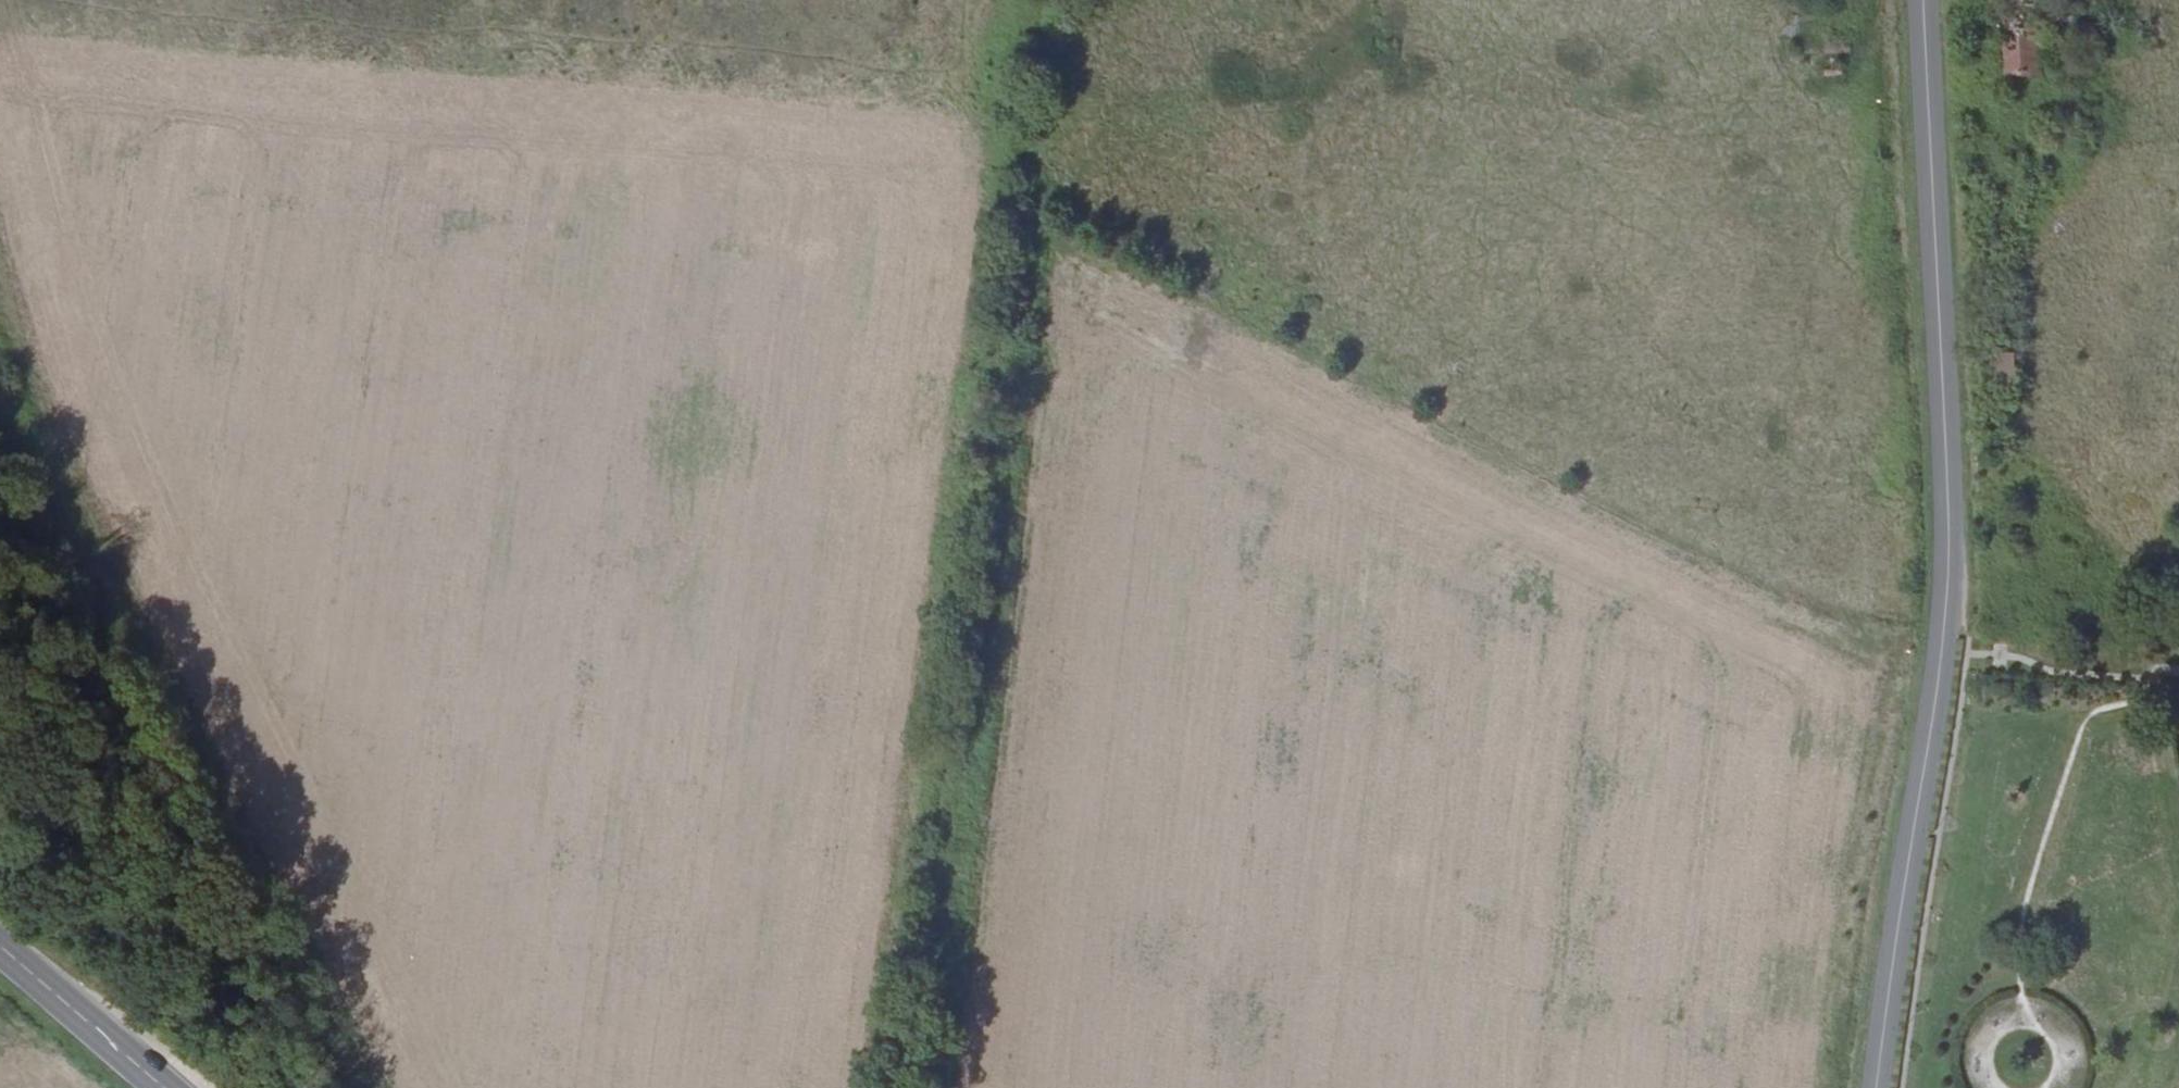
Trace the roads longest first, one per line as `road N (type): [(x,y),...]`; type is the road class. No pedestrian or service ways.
road 1 (secondary): [(1923,0),(1947,562),(1876,1087)]
road 2 (primary): [(159,1087),(0,950)]

